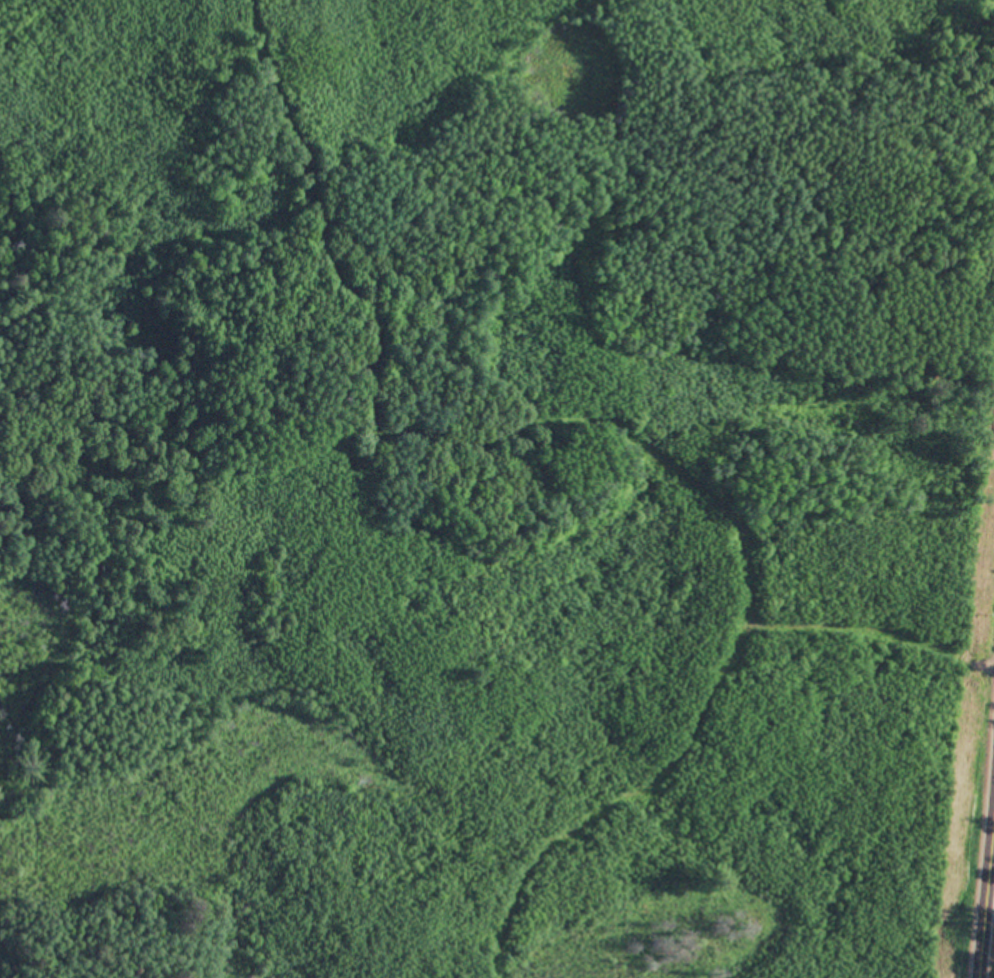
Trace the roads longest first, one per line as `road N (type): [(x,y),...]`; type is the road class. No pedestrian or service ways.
road 1 (secondary): [(978,977),(993,820)]

